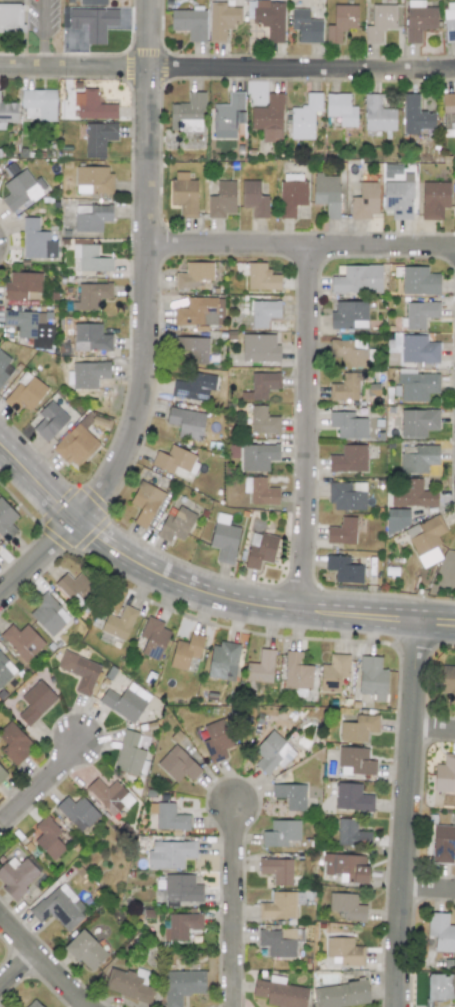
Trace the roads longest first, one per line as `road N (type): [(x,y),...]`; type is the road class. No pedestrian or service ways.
road 1 (tertiary): [(79,519),(136,434),(148,374),(151,0)]
road 2 (residential): [(0,64),(444,69)]
road 3 (residential): [(397,1006),(419,610)]
road 4 (residential): [(296,611),(309,445),(308,244)]
road 5 (tertiary): [(296,611),(180,586),(128,560),(79,519)]
road 6 (residential): [(234,1006),(235,805)]
road 7 (tertiary): [(296,611),(327,624),(454,635)]
road 8 (tertiary): [(454,612),(296,611)]
road 9 (residential): [(308,244),(150,245)]
road 10 (residential): [(308,244),(454,247)]
road 11 (residential): [(90,1006),(0,916)]

